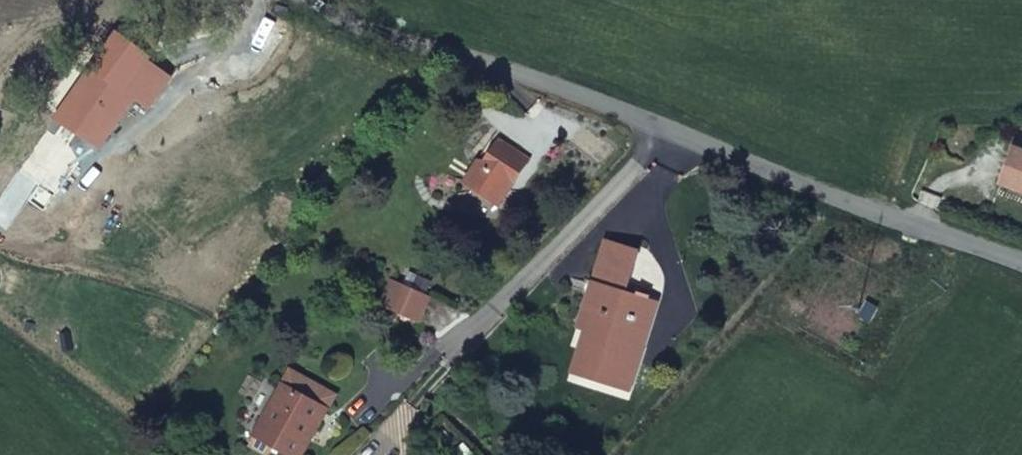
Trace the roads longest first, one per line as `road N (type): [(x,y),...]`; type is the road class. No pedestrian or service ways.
road 1 (residential): [(313,0),(1021,263)]

